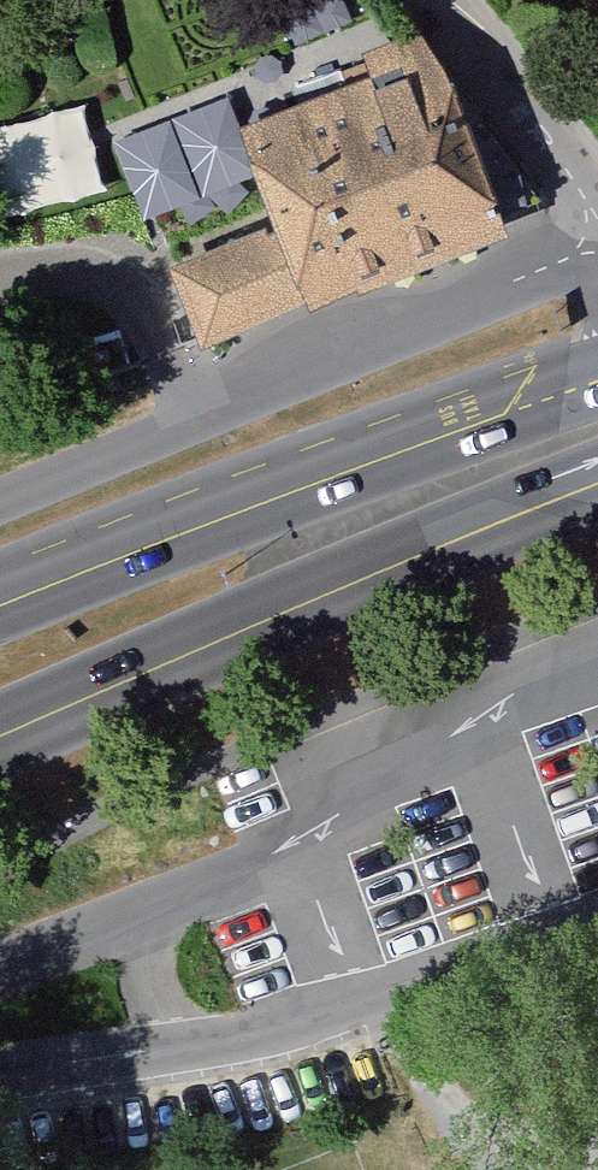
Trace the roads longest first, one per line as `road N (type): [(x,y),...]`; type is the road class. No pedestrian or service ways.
road 1 (primary): [(0,738),(277,608),(597,479)]
road 2 (residential): [(0,493),(597,249)]
road 3 (primary): [(597,383),(0,610)]
road 4 (residential): [(597,650),(469,701),(298,843),(145,909)]
road 5 (residential): [(187,1043),(362,1004),(597,931)]
road 6 (residential): [(429,0),(574,178),(597,221)]
road 7 (residential): [(0,1065),(187,1043)]
road 8 (residential): [(145,909),(0,974)]
road 9 (residential): [(145,909),(155,988),(187,1043)]

